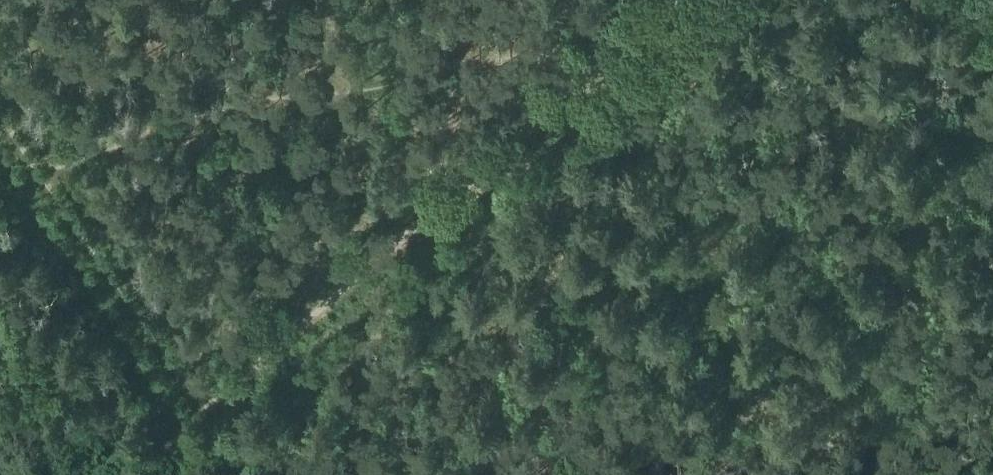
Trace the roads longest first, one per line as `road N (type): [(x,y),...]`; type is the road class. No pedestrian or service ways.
road 1 (track): [(107,474),(631,0)]
road 2 (track): [(0,132),(195,395)]

